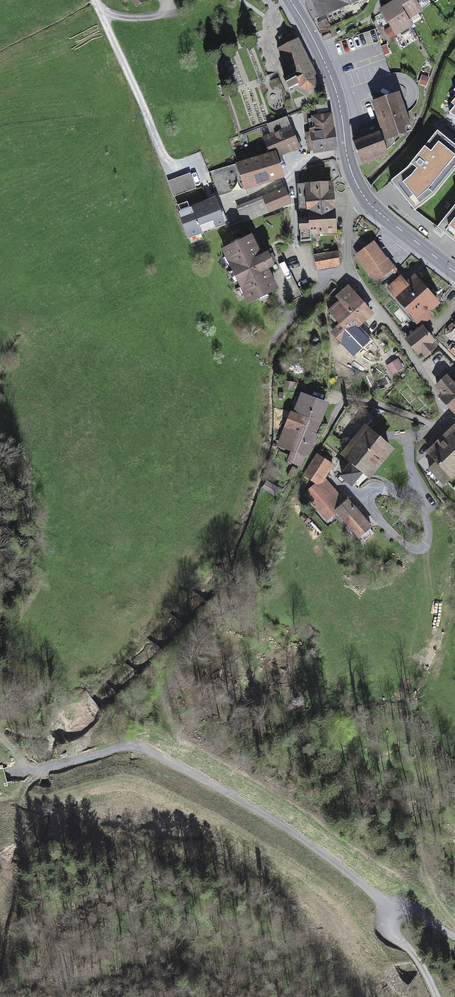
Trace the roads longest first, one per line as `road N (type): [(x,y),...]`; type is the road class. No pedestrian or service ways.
road 1 (residential): [(365,197),(347,229),(349,265),(454,418)]
road 2 (track): [(53,917),(62,867),(55,812),(20,794),(45,767)]
road 3 (secondary): [(291,0),(335,89),(346,151)]
road 4 (track): [(263,566),(278,510),(315,452)]

